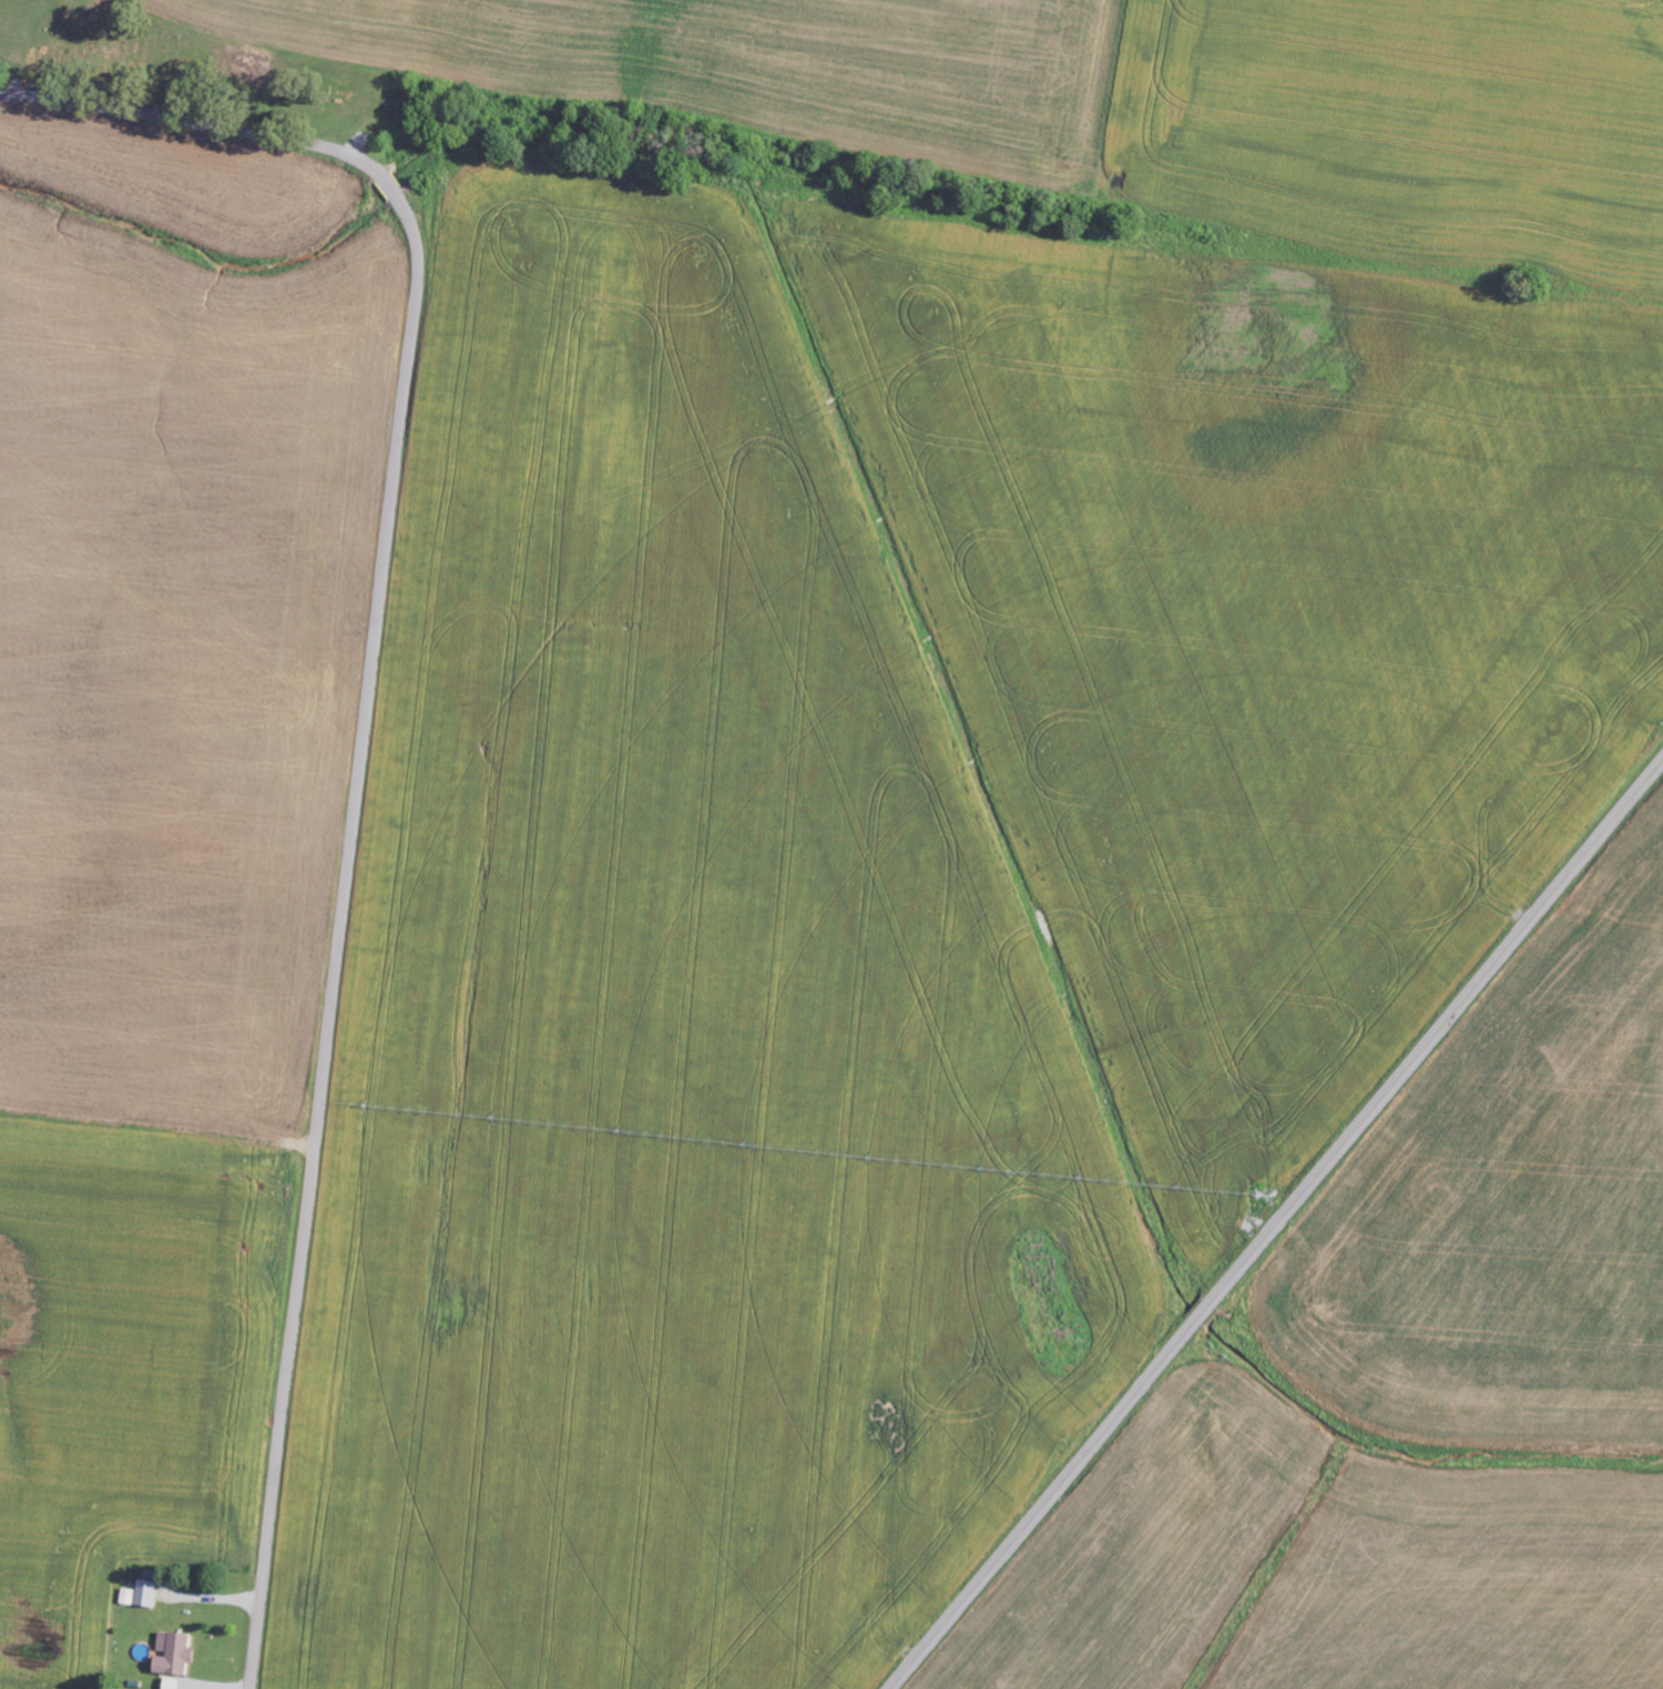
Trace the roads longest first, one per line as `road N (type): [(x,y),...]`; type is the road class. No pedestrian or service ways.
road 1 (residential): [(248,1688),(414,258),(402,217),(381,186),(329,154),(0,92)]
road 2 (secondary): [(891,1688),(1662,762)]

